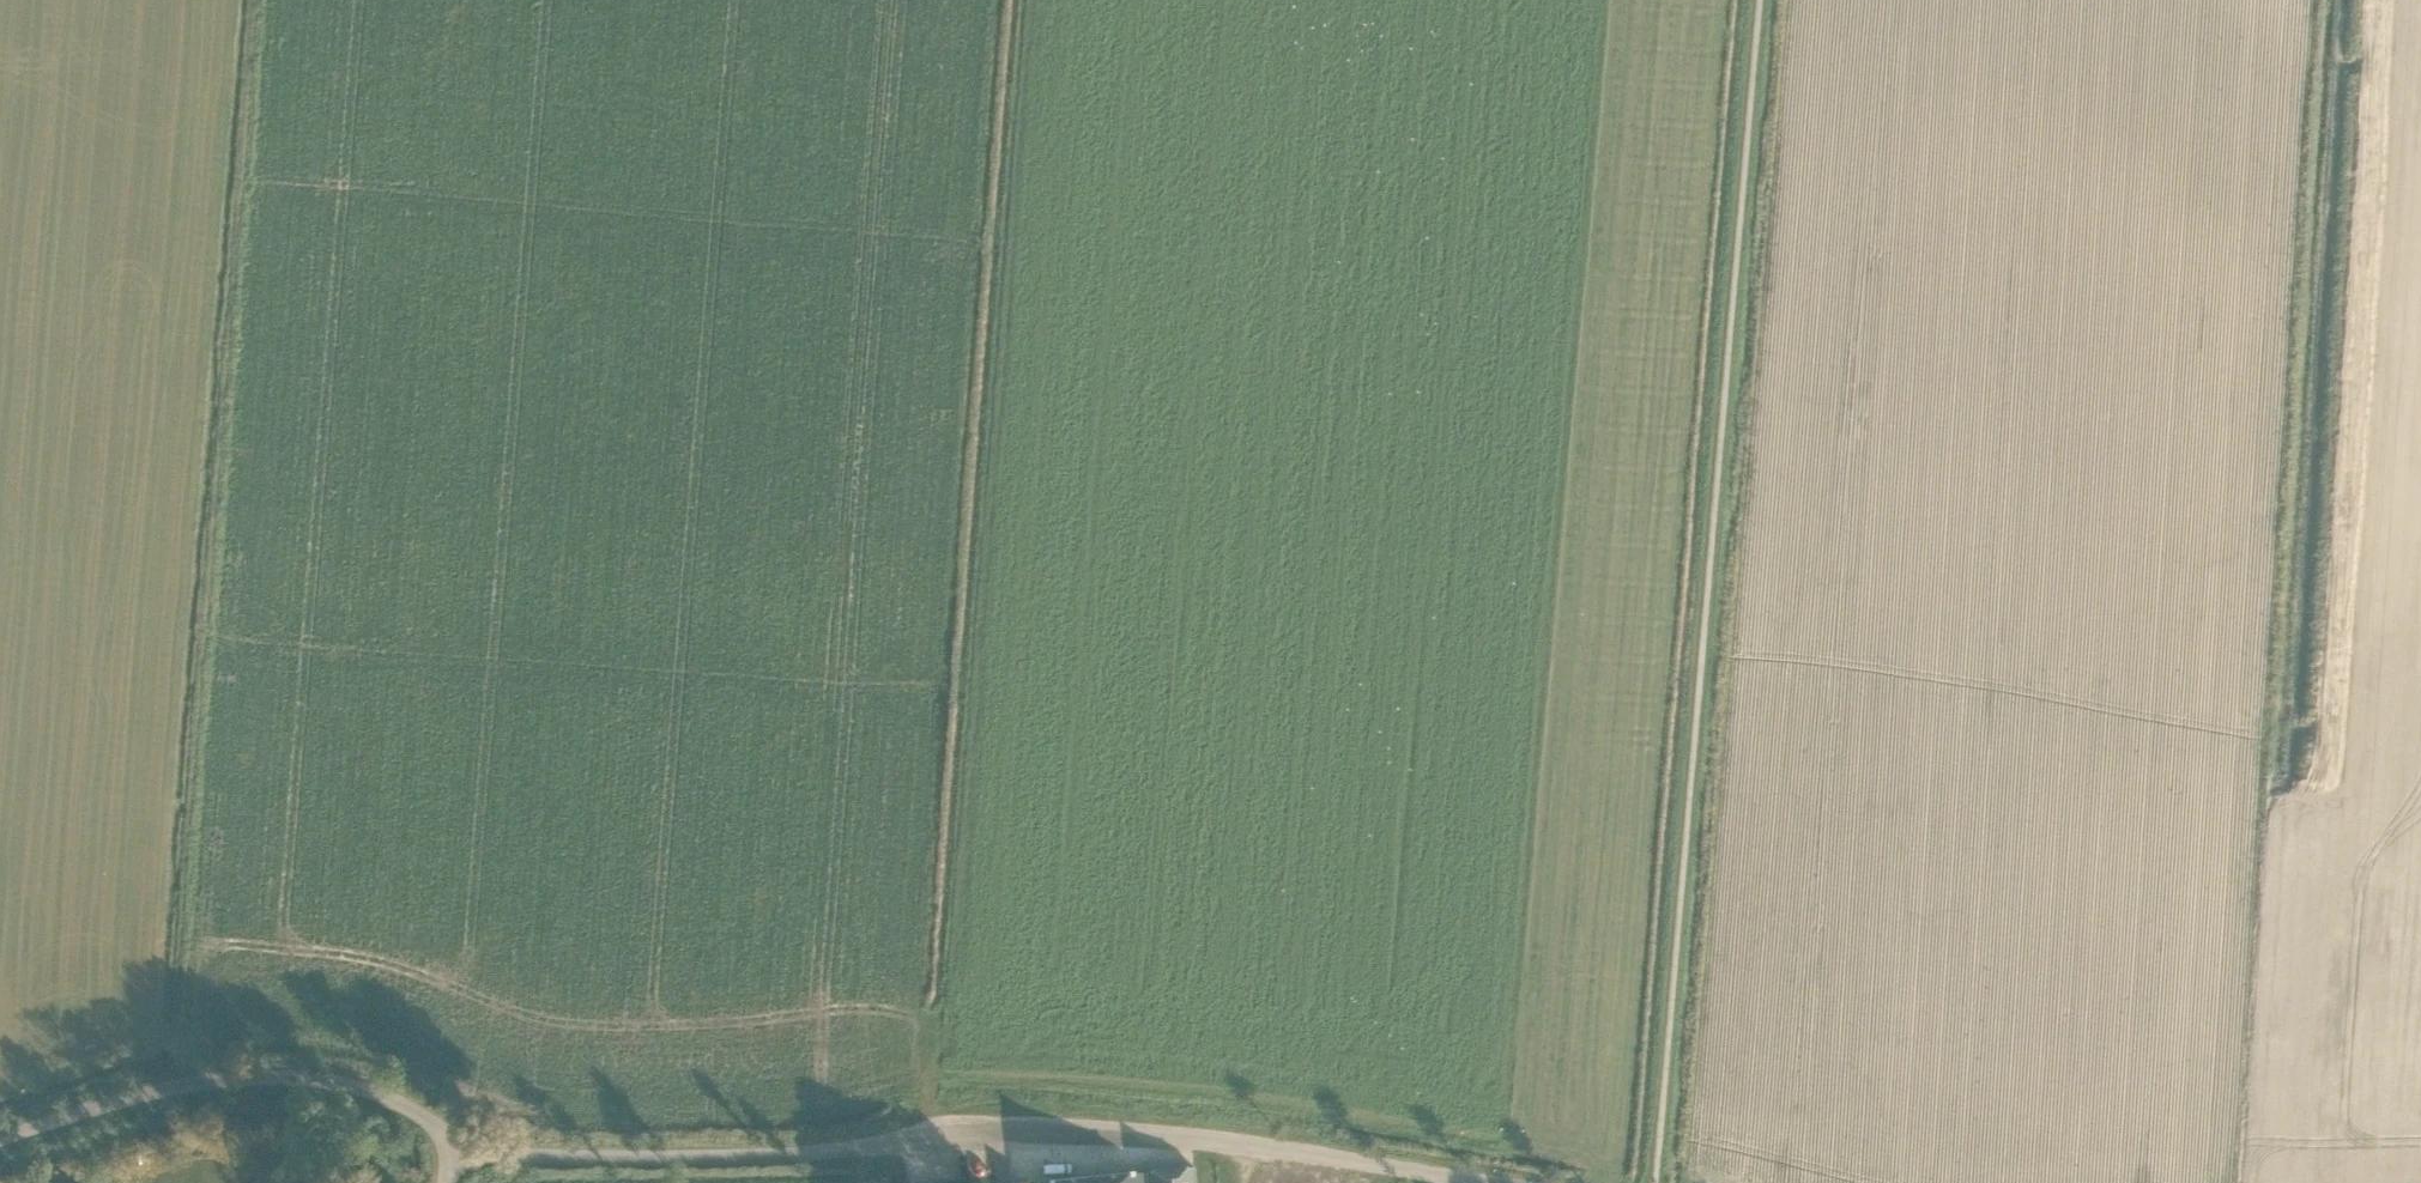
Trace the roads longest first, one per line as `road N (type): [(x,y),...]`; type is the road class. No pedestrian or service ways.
road 1 (unclassified): [(1504,1182),(1109,1127),(977,1128),(783,1153),(631,1156),(511,1155),(461,1137)]
road 2 (unclassified): [(0,1140),(172,1087),(244,1075),(355,1088),(461,1137)]

